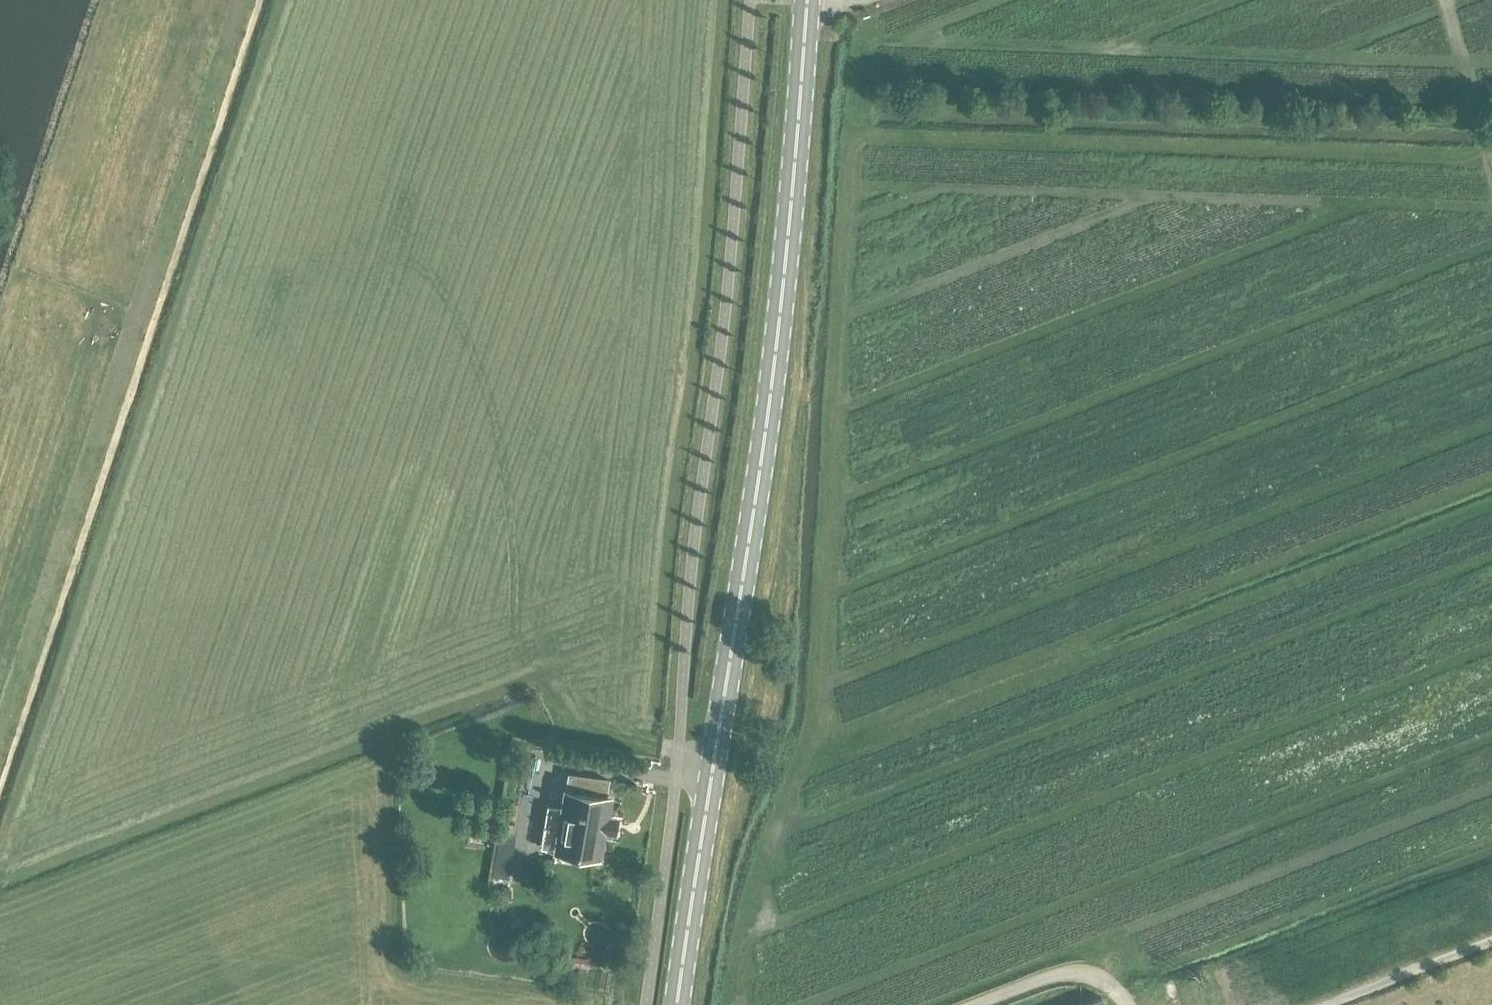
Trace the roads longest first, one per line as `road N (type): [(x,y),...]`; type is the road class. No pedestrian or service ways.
road 1 (primary): [(680,1004),(775,395),(808,0)]
road 2 (track): [(1347,1004),(1491,947)]

